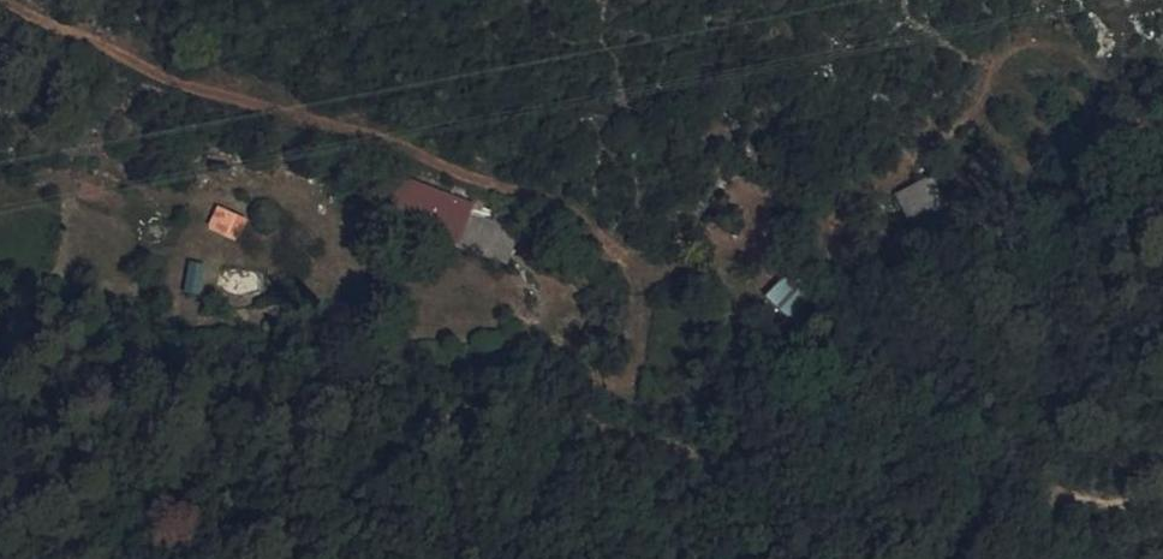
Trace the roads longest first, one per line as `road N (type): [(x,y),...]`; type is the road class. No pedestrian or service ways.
road 1 (track): [(26,0),(258,107),(507,188),(655,259),(740,250),(910,167),(980,110),(992,61),(1038,42),(1108,74),(1162,113)]
road 2 (track): [(1162,492),(1113,511),(963,419),(826,416),(658,444),(263,399),(36,329)]

